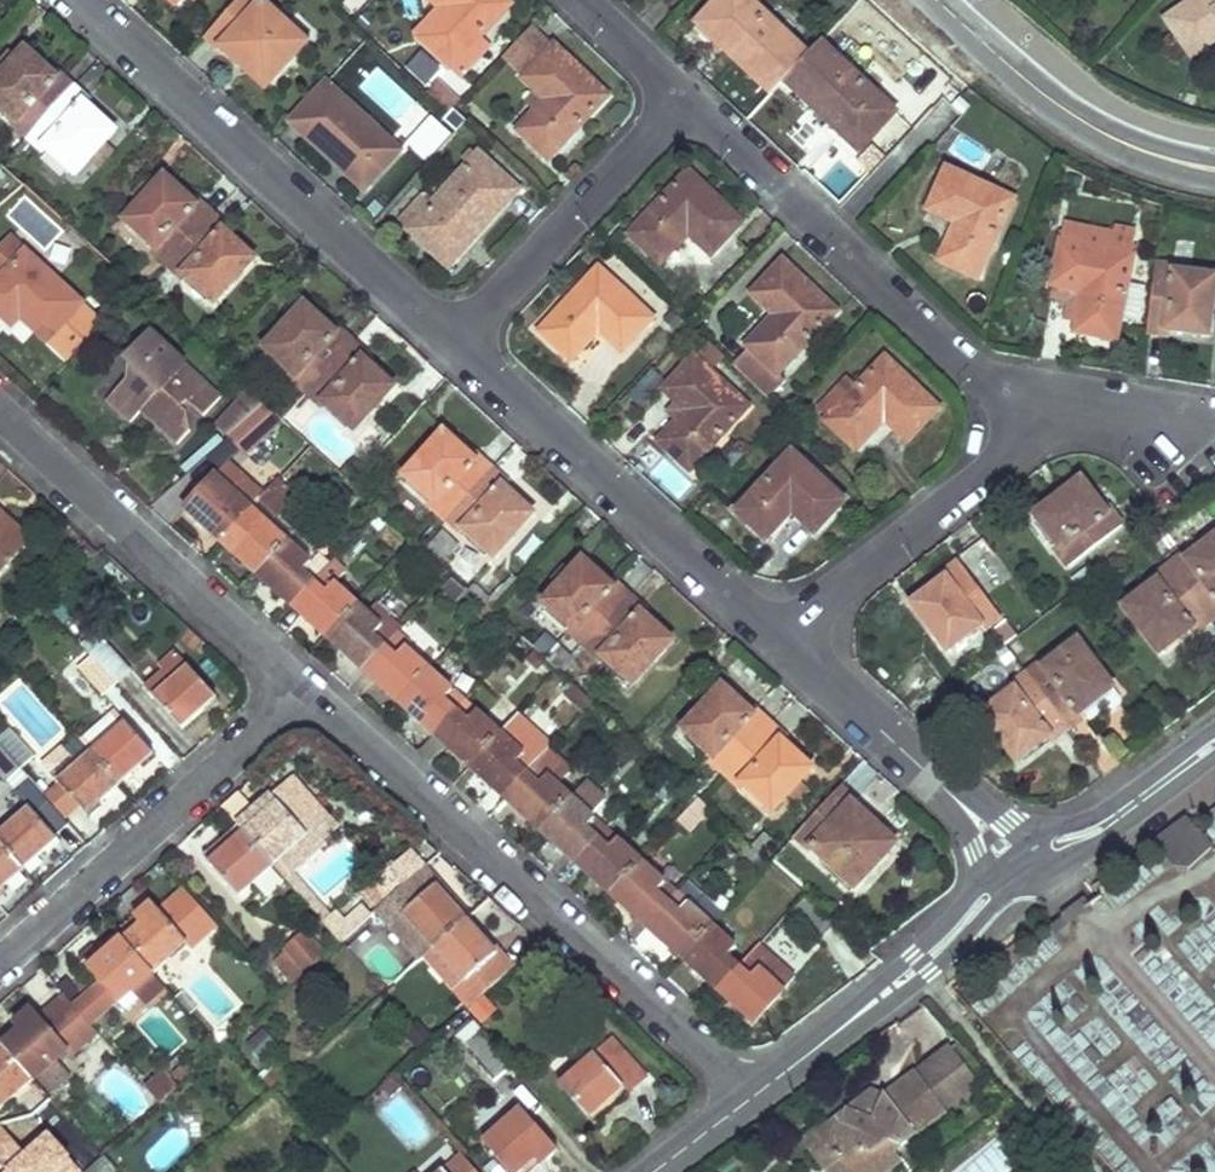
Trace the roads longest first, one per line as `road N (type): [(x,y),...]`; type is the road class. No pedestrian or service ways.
road 1 (residential): [(754,1096),(306,693)]
road 2 (residential): [(450,338),(78,0)]
road 3 (residential): [(686,94),(991,378),(1017,417)]
road 4 (residential): [(777,632),(450,338)]
road 5 (residential): [(306,693),(0,411)]
road 6 (residential): [(0,961),(306,693)]
road 7 (residential): [(450,338),(686,94)]
road 8 (residential): [(1017,417),(1009,452),(777,632)]
road 9 (tertiary): [(940,0),(1077,116),(1141,150),(1214,170)]
road 10 (tertiary): [(825,1040),(912,988),(1024,879)]
road 11 (tertiary): [(992,870),(825,1040)]
road 12 (tertiary): [(1024,879),(1112,833),(1214,758)]
road 13 (residential): [(940,785),(777,632)]
road 14 (tertiary): [(1214,729),(1117,803),(1027,844)]
road 15 (residential): [(1017,417),(1070,409),(1162,425)]
road 16 (residential): [(587,0),(686,94)]
road 17 (tertiary): [(754,1096),(652,1171)]

